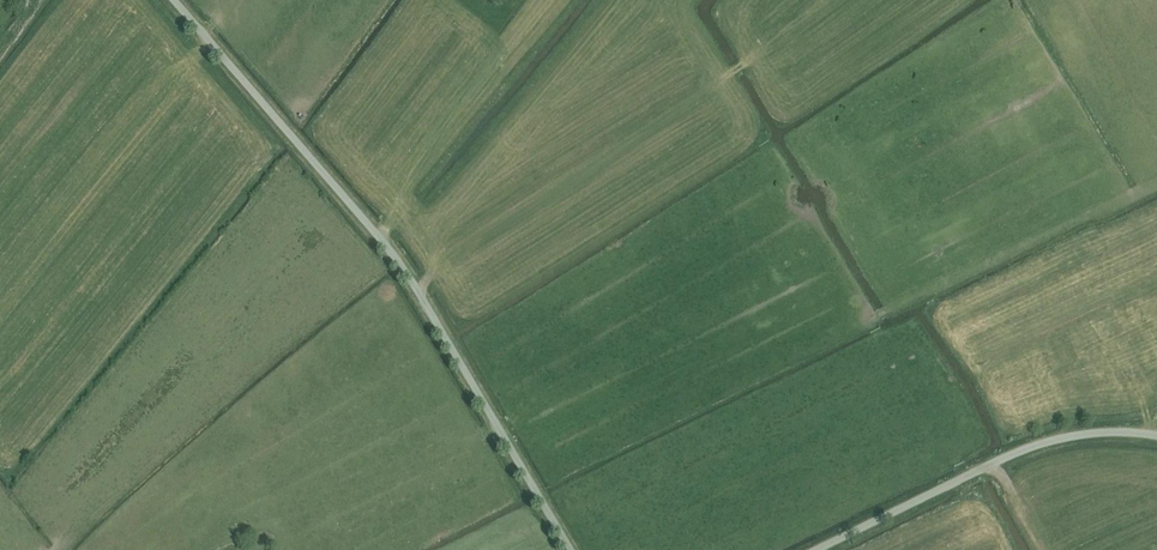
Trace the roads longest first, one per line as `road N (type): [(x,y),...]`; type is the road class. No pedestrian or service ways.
road 1 (unclassified): [(568,549),(390,250),(185,0)]
road 2 (unclassified): [(810,549),(1084,428),(1156,434)]

